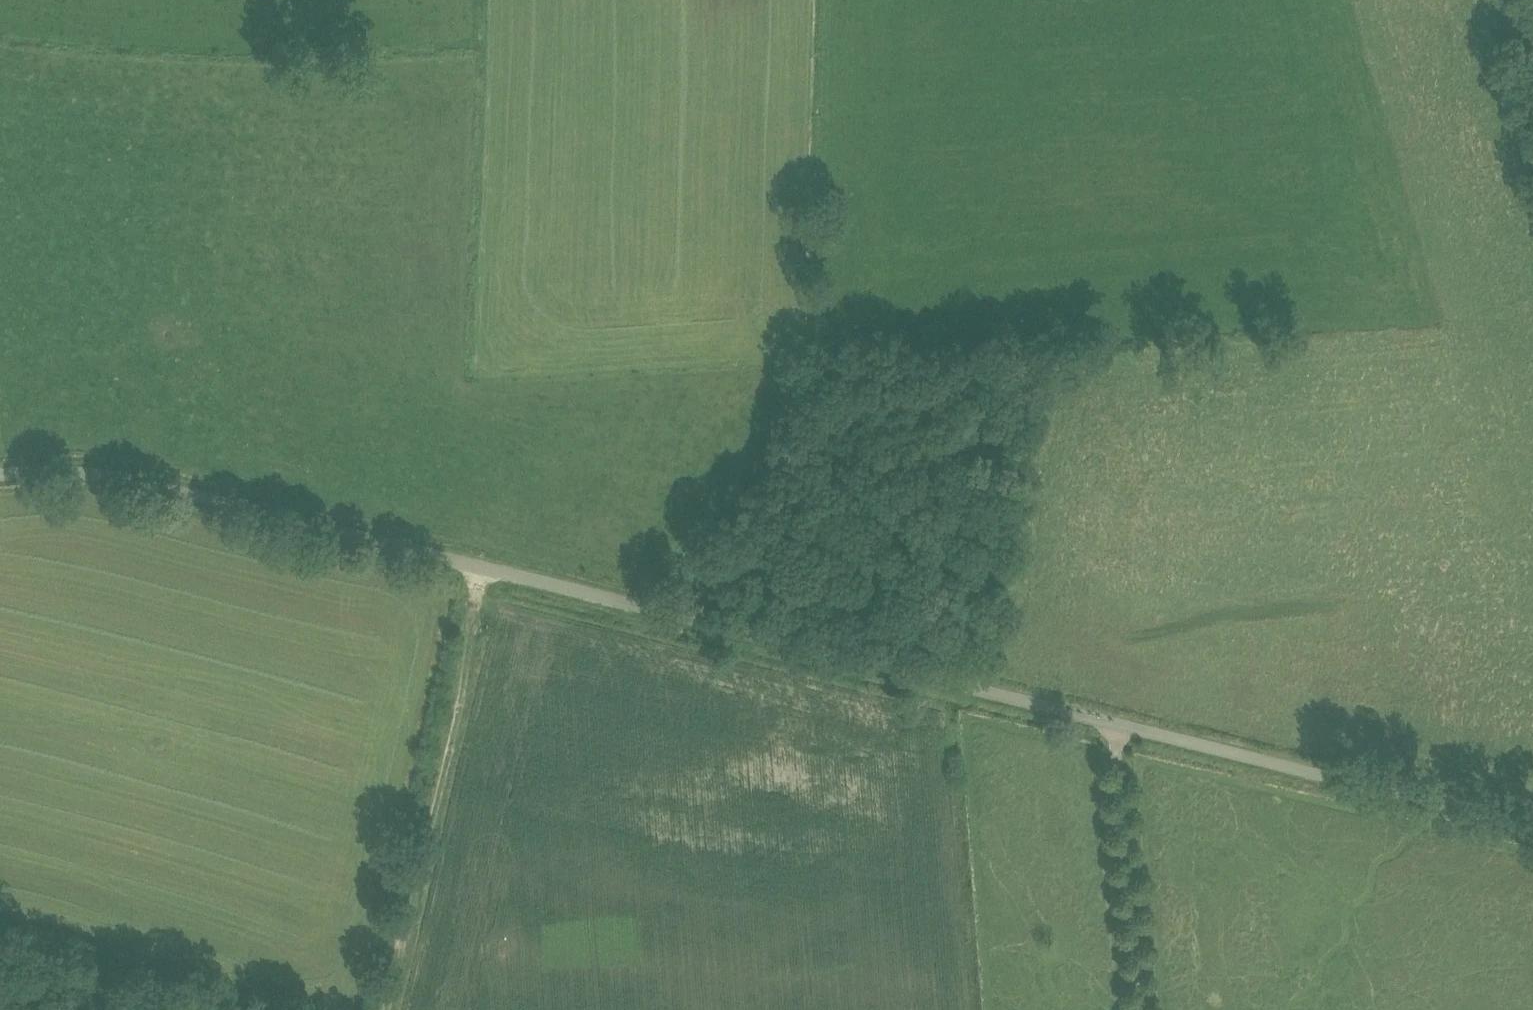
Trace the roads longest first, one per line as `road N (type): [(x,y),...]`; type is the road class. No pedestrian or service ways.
road 1 (unclassified): [(1532,827),(131,479),(0,474)]
road 2 (track): [(381,1009),(481,566)]

